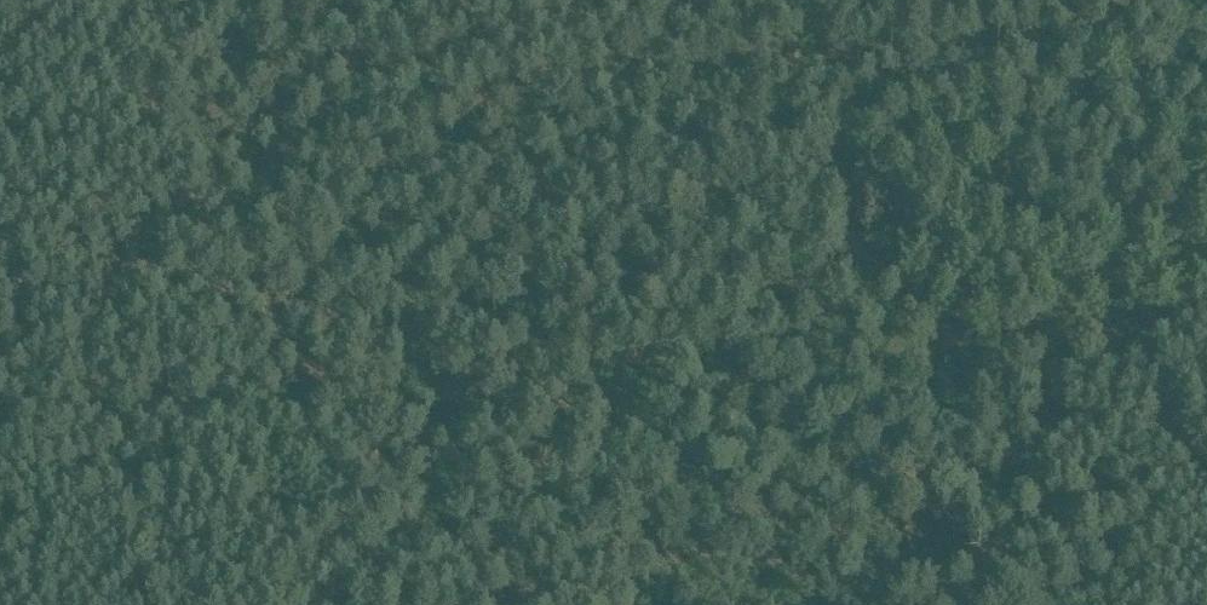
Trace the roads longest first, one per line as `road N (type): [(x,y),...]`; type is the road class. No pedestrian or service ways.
road 1 (track): [(0,435),(1206,324)]
road 2 (track): [(1032,604),(943,349)]

